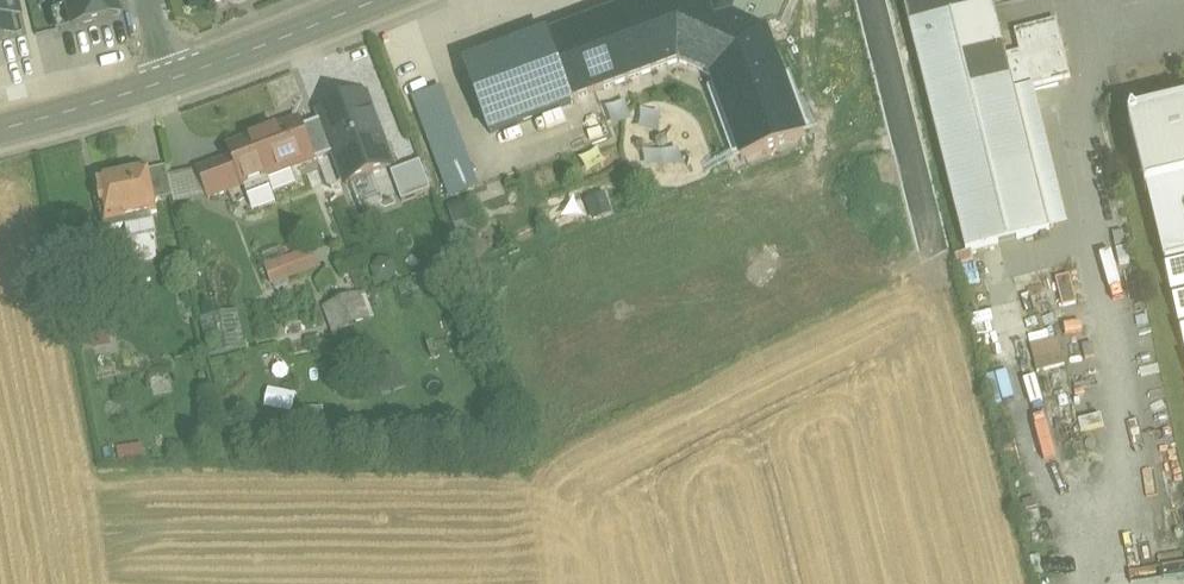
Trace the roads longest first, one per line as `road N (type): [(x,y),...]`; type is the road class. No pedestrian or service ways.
road 1 (secondary): [(170,79),(376,0)]
road 2 (secondary): [(0,129),(170,79)]

